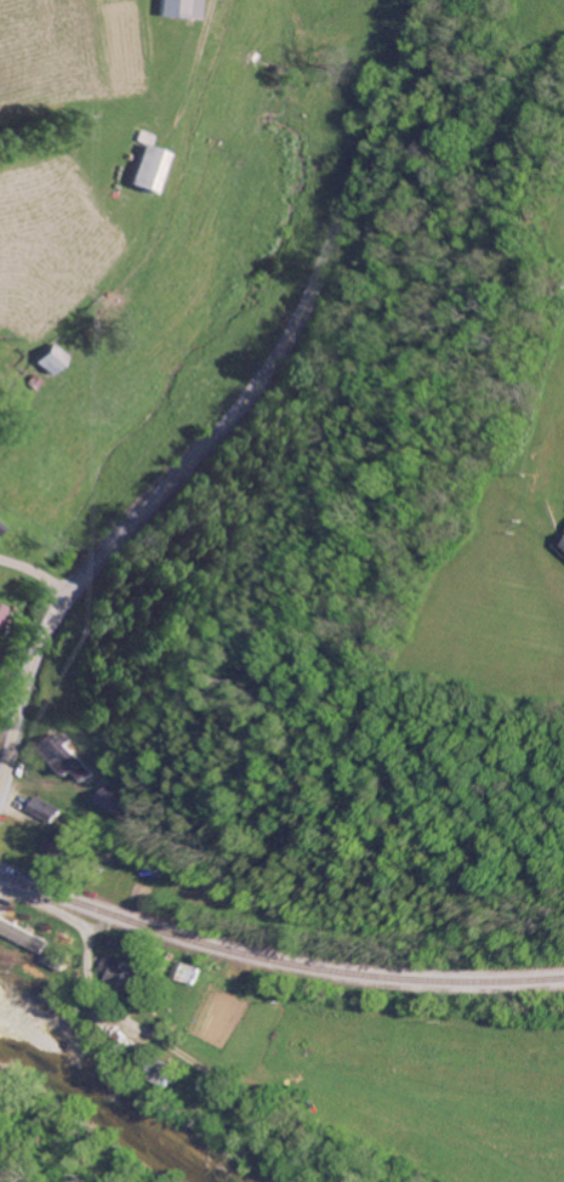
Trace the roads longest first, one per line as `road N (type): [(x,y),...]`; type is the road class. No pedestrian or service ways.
road 1 (secondary): [(0,784),(32,669),(61,614),(287,341),(361,171),(417,0)]

